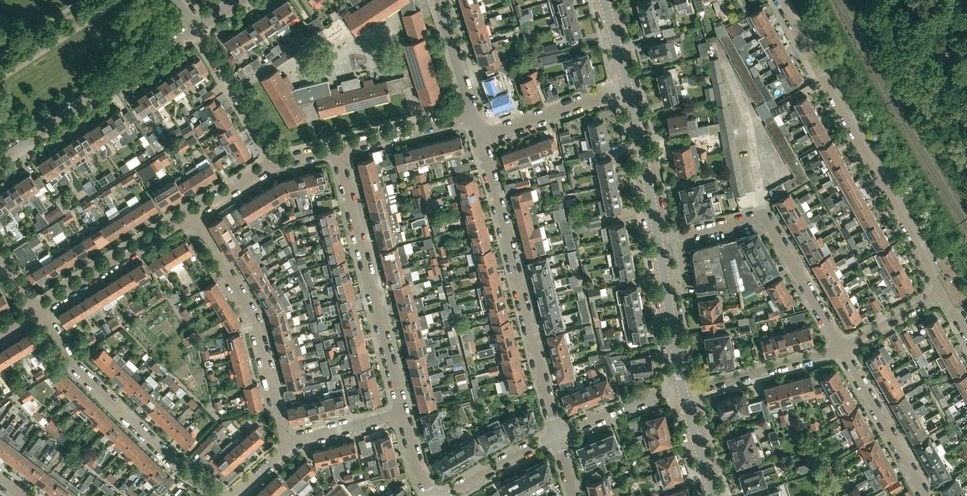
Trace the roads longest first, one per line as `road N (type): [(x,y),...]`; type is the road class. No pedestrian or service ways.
road 1 (residential): [(941,292),(780,0)]
road 2 (residential): [(557,435),(482,138)]
road 3 (residential): [(402,413),(337,148)]
road 4 (residential): [(842,351),(763,216),(657,243)]
road 5 (residential): [(219,495),(176,466),(60,350),(37,313)]
road 6 (residential): [(286,445),(255,319),(191,214)]
road 7 (residential): [(0,155),(193,28)]
road 8 (residential): [(37,313),(191,214)]
road 9 (residential): [(926,495),(842,351)]
road 10 (residential): [(684,390),(842,351)]
road 11 (residential): [(657,243),(629,85)]
road 12 (unclassified): [(276,164),(193,28)]
road 13 (residential): [(482,138),(629,85)]
road 14 (residential): [(684,390),(657,243)]
road 15 (residential): [(337,148),(474,113)]
road 16 (residential): [(557,435),(684,390)]
road 17 (tertiary): [(0,72),(109,0)]
road 18 (residential): [(444,495),(557,435)]
road 19 (residential): [(286,445),(402,413)]

